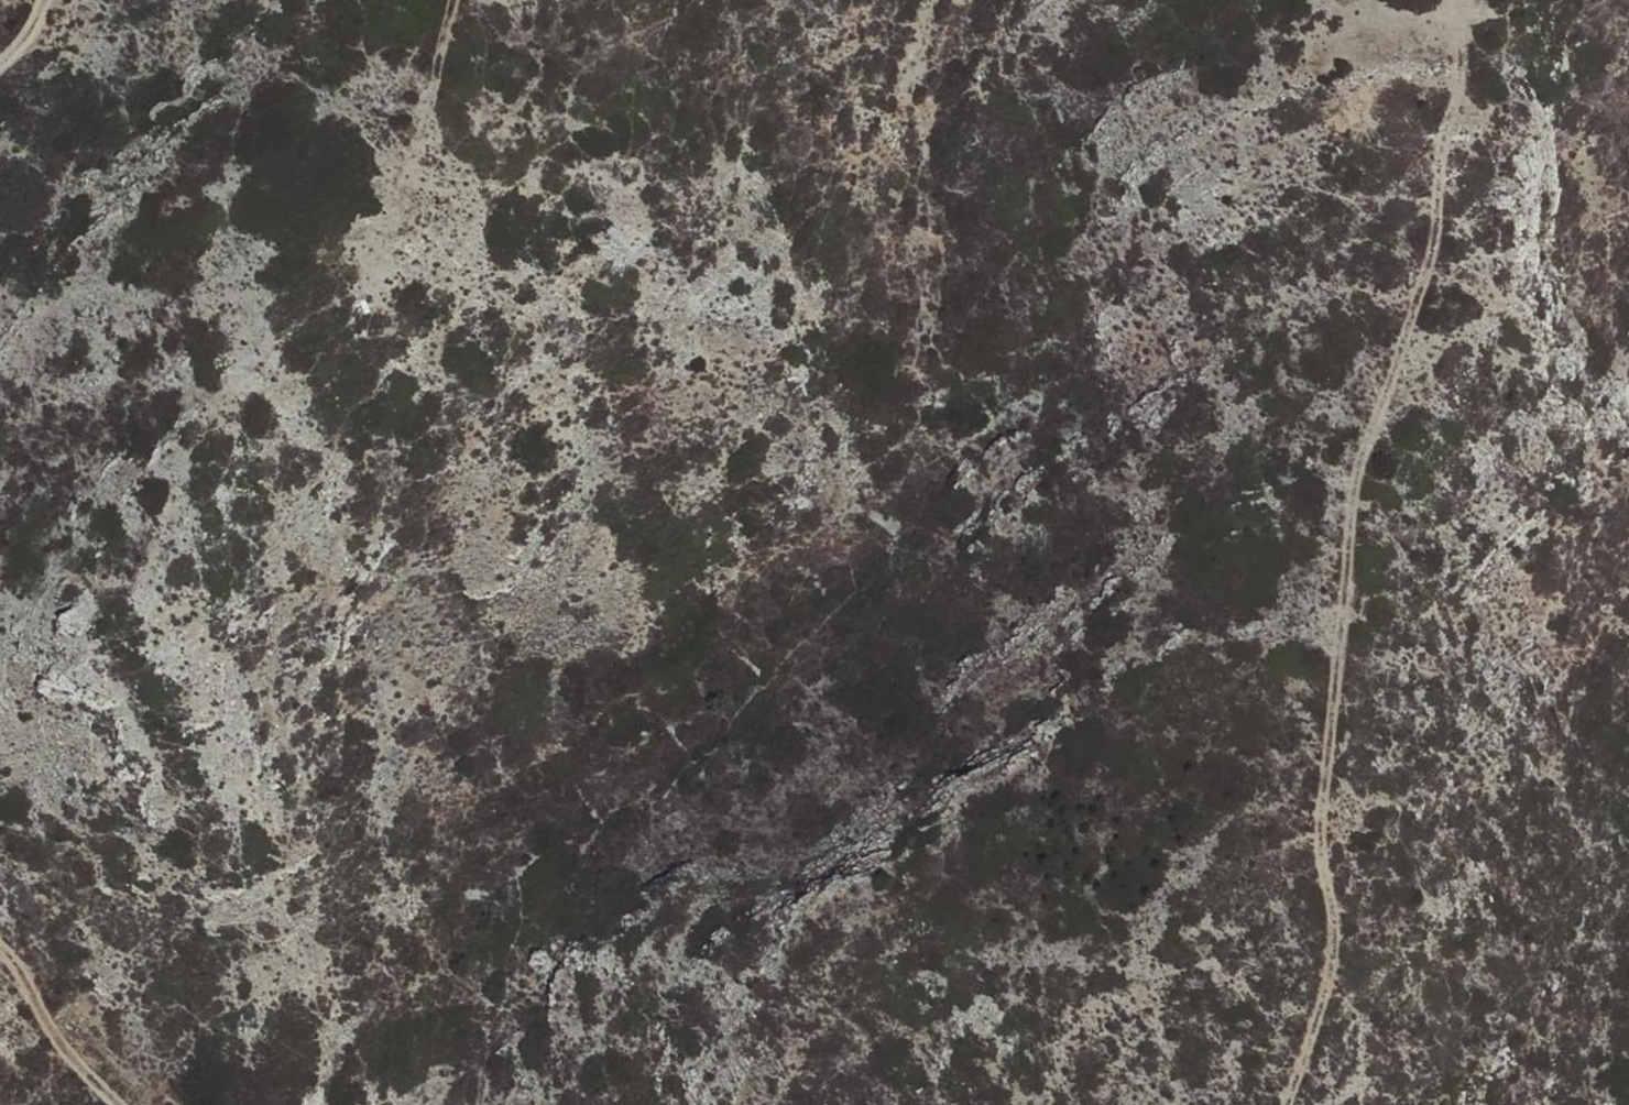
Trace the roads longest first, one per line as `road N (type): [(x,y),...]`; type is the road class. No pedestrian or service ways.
road 1 (track): [(1457,0),(1467,58),(1449,150),(1449,203),(1357,507),(1323,844),(1341,927),(1337,958),(1288,1104)]
road 2 (track): [(0,941),(69,1056),(119,1104)]

